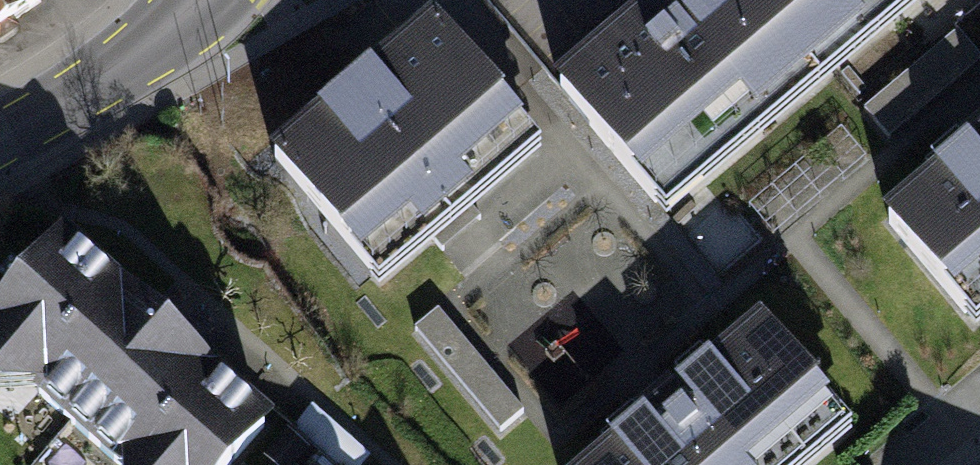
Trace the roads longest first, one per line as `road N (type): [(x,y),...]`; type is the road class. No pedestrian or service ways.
road 1 (tertiary): [(201,0),(106,79),(0,142)]

